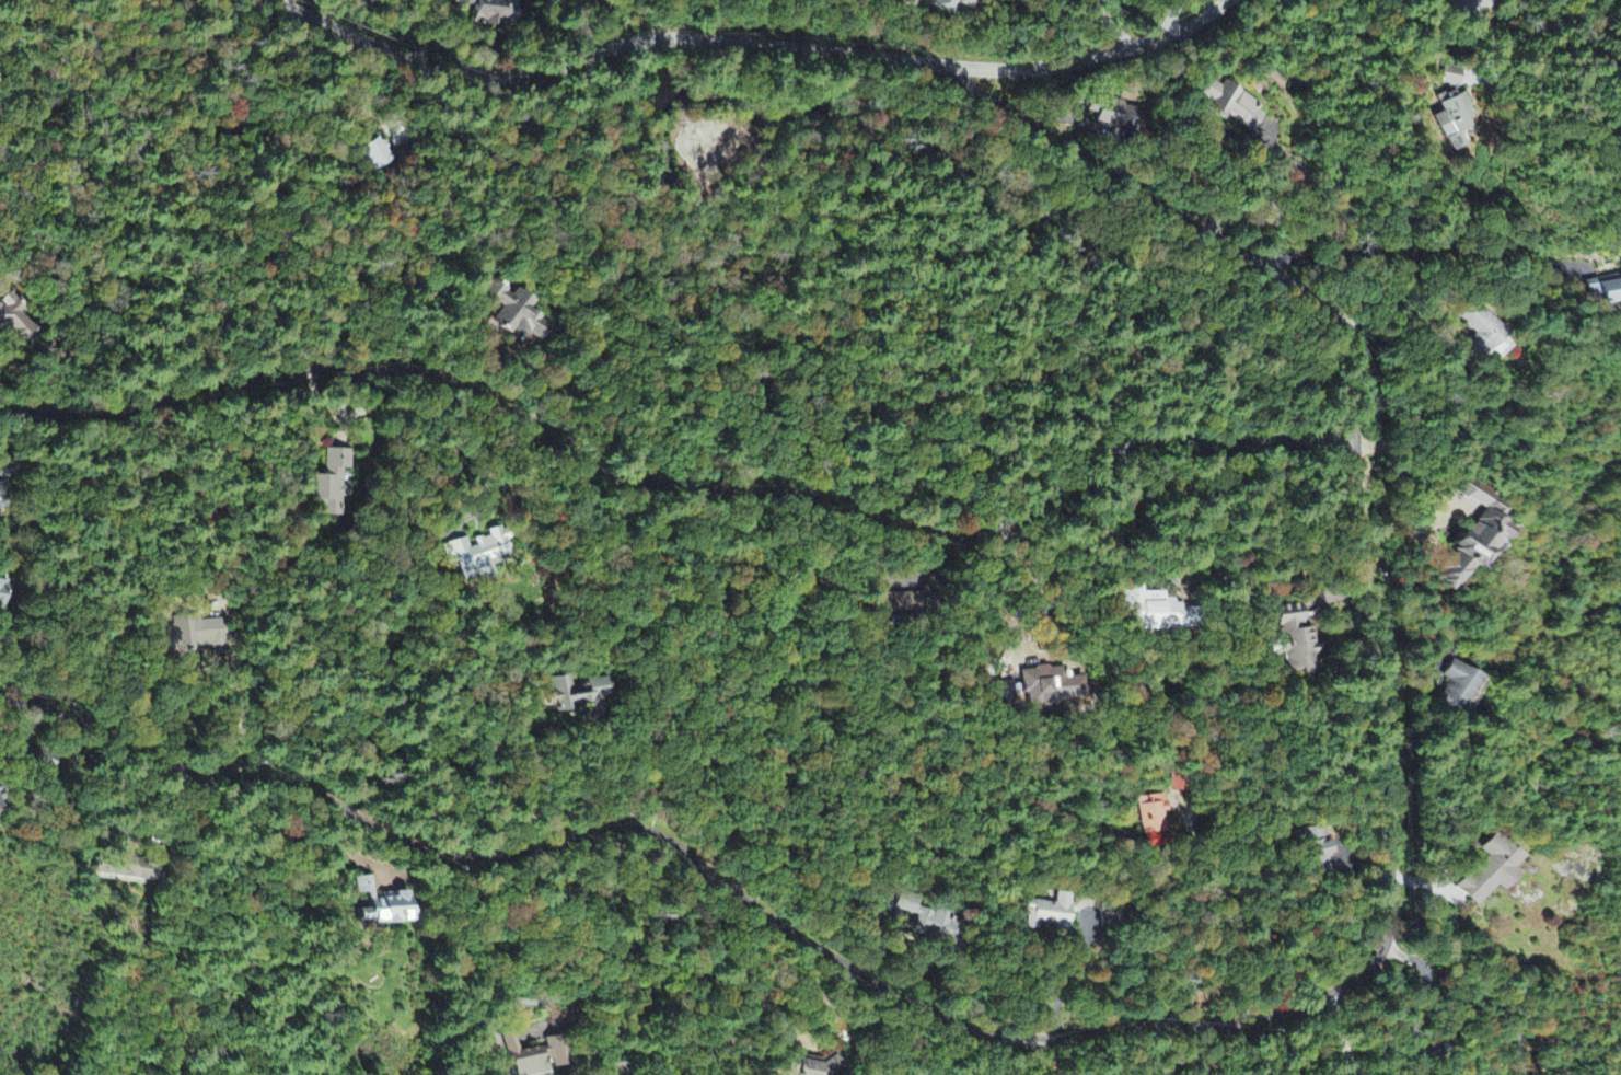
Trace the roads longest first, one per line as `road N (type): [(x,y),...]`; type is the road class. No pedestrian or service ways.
road 1 (residential): [(0,688),(480,853),(652,828),(720,889),(903,998),(977,1029),(1046,1036),(1266,1014),(1355,979),(1381,955),(1390,921),(1379,677),(1341,326),(952,67)]
road 2 (residential): [(1356,447),(1196,427),(1066,461),(997,518),(900,525),(794,498),(590,467),(549,427),(421,371),(263,371),(139,400),(0,402)]
road 3 (residential): [(261,0),(370,46),(471,71),(514,72),(656,39),(952,67)]
road 4 (residential): [(952,67),(1024,70),(1119,51)]
road 5 (residential): [(1119,51),(1197,24),(1228,0)]

